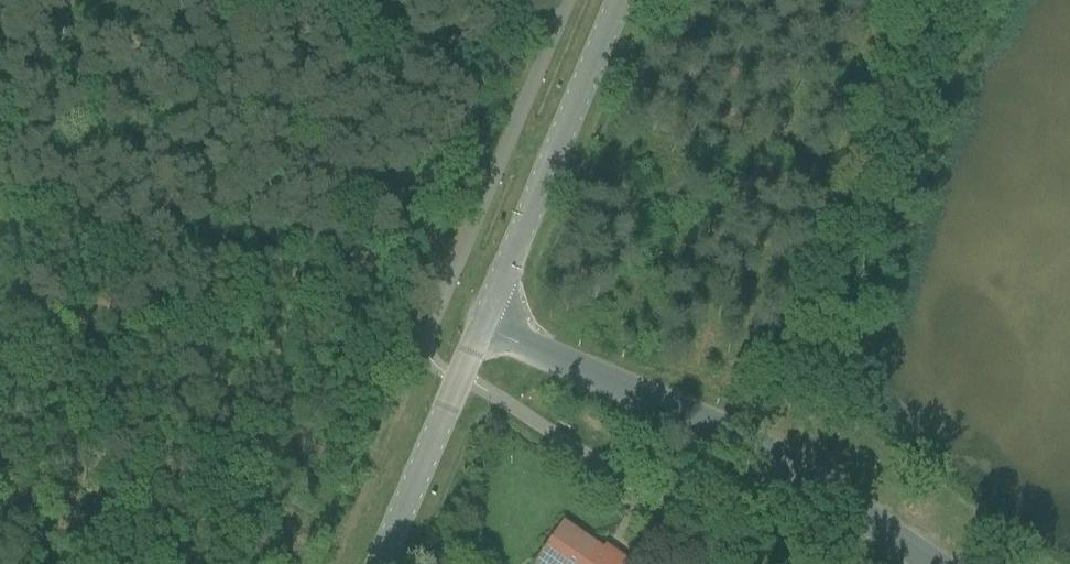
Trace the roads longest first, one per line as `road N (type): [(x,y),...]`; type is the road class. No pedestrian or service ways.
road 1 (unclassified): [(483,325),(621,0)]
road 2 (unclassified): [(779,460),(483,325)]
road 3 (unclassified): [(380,563),(483,325)]
road 4 (unclassified): [(935,563),(779,460)]

